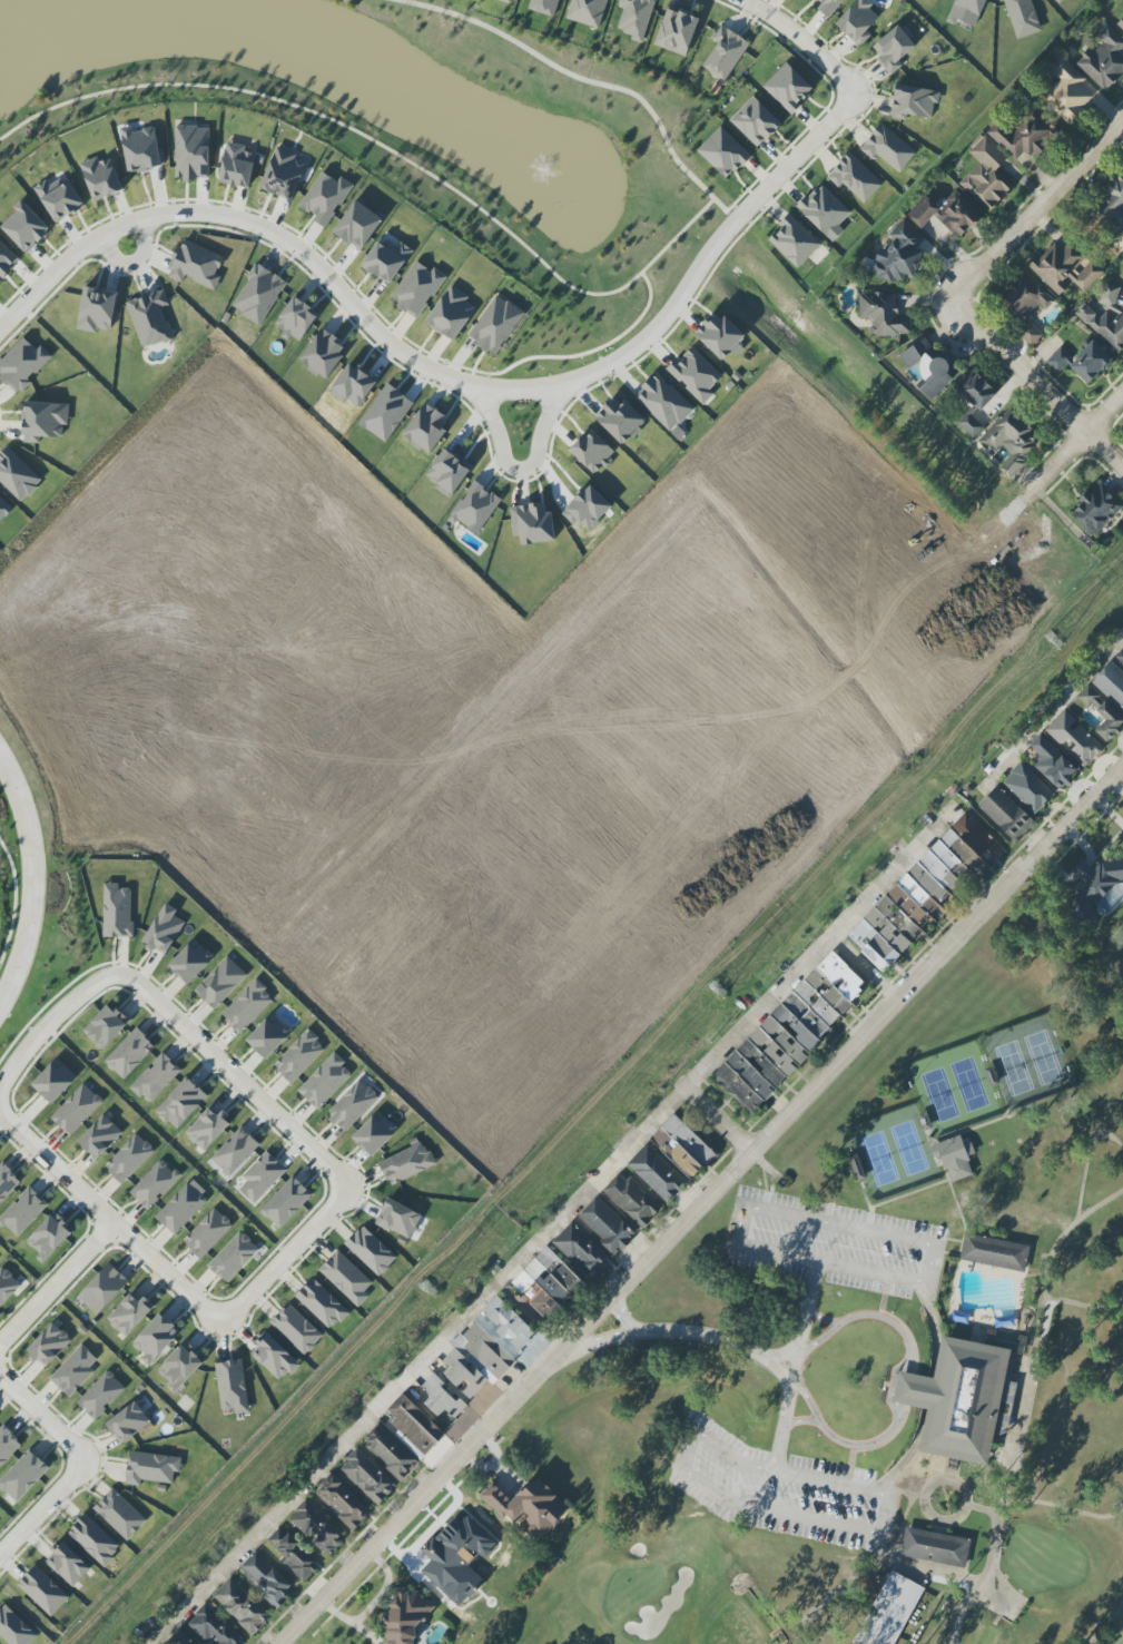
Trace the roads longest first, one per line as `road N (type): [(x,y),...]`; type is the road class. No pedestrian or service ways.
road 1 (residential): [(1122,766),(281,1643)]
road 2 (residential): [(0,334),(92,243),(171,215),(232,217),(297,245),(394,342),(462,383),(562,390),(633,353),(722,238)]
road 3 (residential): [(722,238),(848,99),(826,61),(744,0)]
road 4 (residential): [(351,1190),(118,979)]
road 5 (residential): [(0,1110),(220,1328)]
road 6 (tertiary): [(0,756),(29,827),(33,873),(24,953),(0,1009)]
road 7 (residential): [(953,298),(1122,121)]
road 8 (residential): [(1122,468),(953,298)]
road 9 (residential): [(220,1328),(351,1190)]
road 10 (residential): [(0,1347),(115,1227)]
road 11 (residential): [(118,979),(96,985),(57,1016),(0,1089)]
road 12 (residential): [(1030,490),(1122,394)]
road 13 (residential): [(0,1556),(87,1464)]
road 14 (residential): [(87,1464),(0,1381)]

